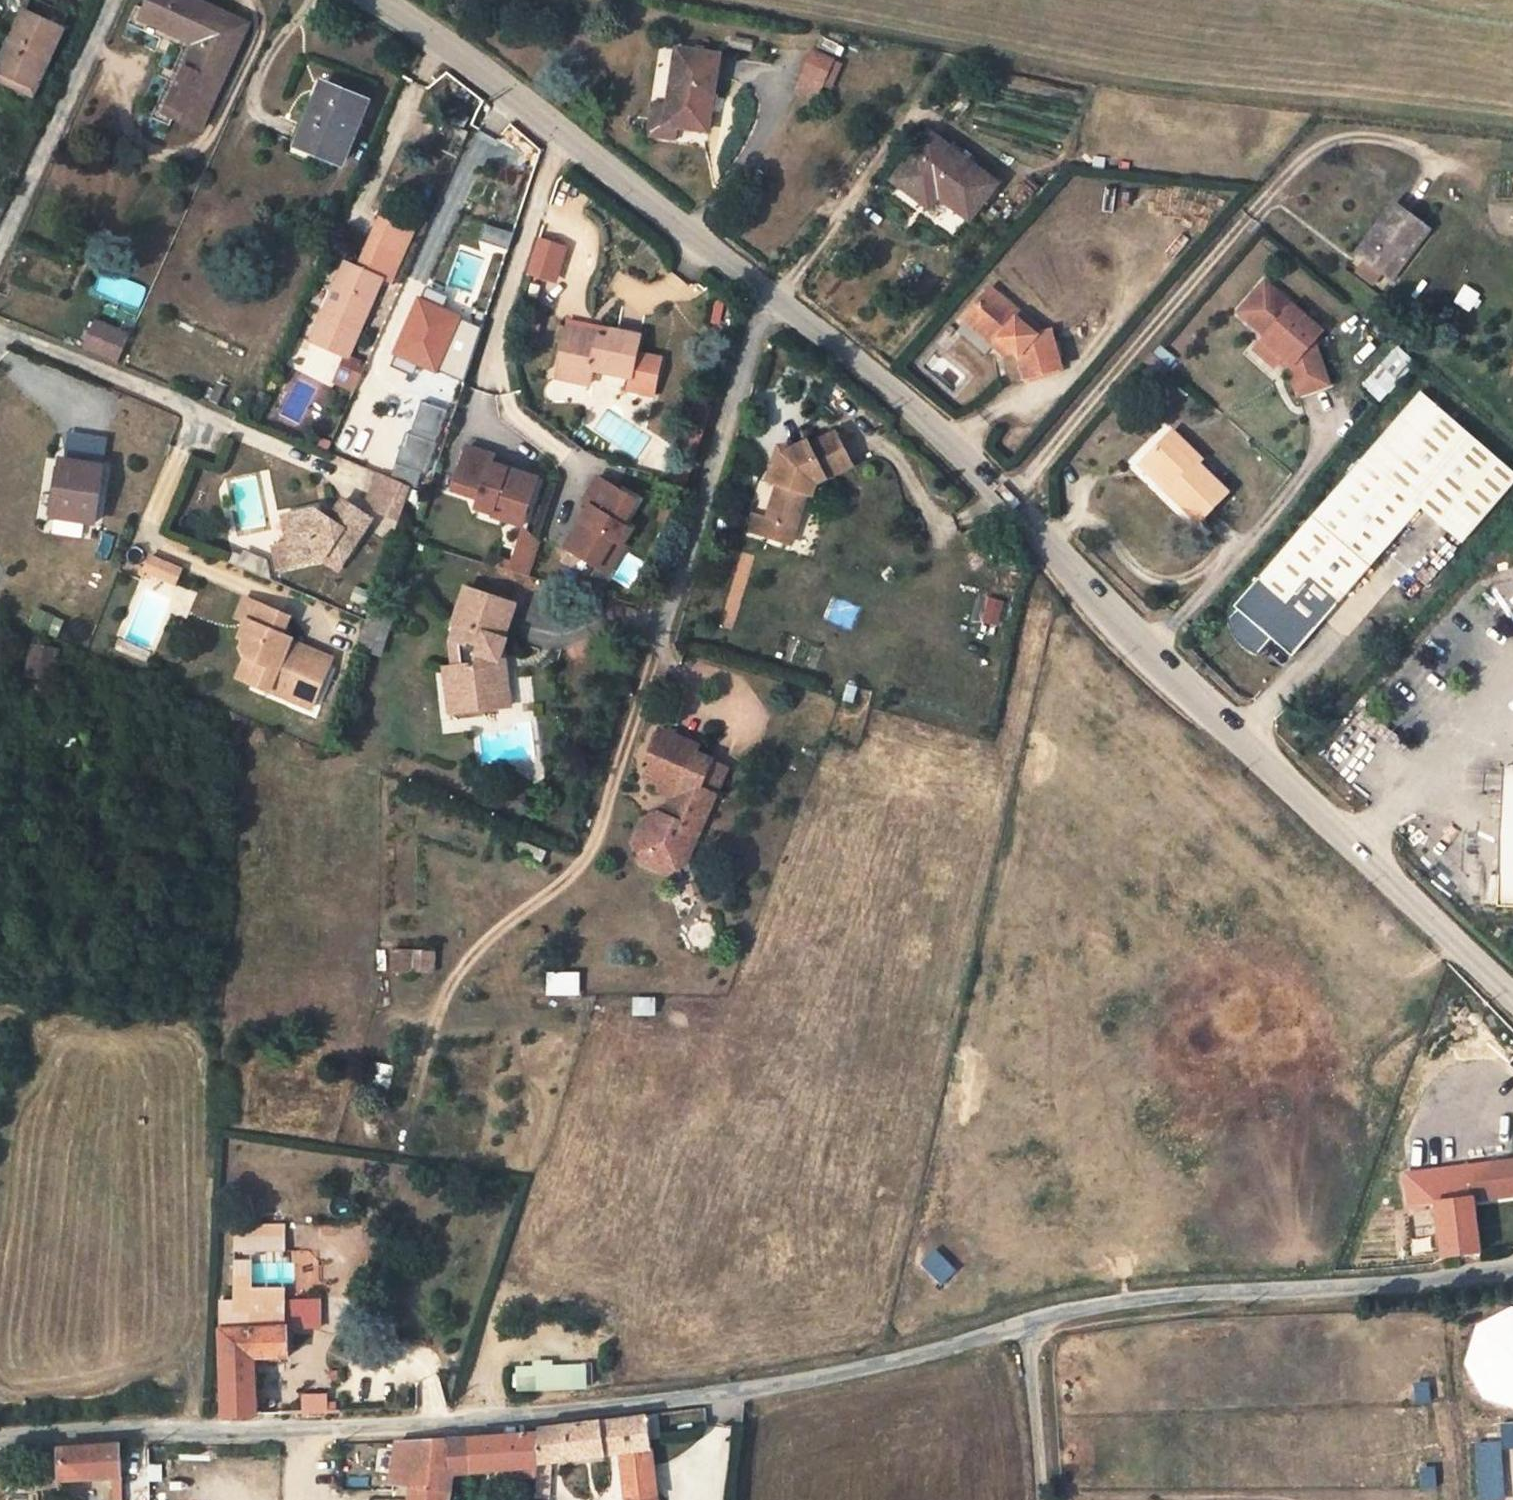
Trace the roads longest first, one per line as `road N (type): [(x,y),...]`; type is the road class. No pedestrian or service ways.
road 1 (unclassified): [(1512,1265),(1380,1286),(1120,1299),(935,1350),(723,1395),(482,1424),(0,1440)]
road 2 (unclassified): [(1512,1002),(911,409),(462,56),(373,0)]
road 3 (track): [(1043,1499),(1024,1323)]

